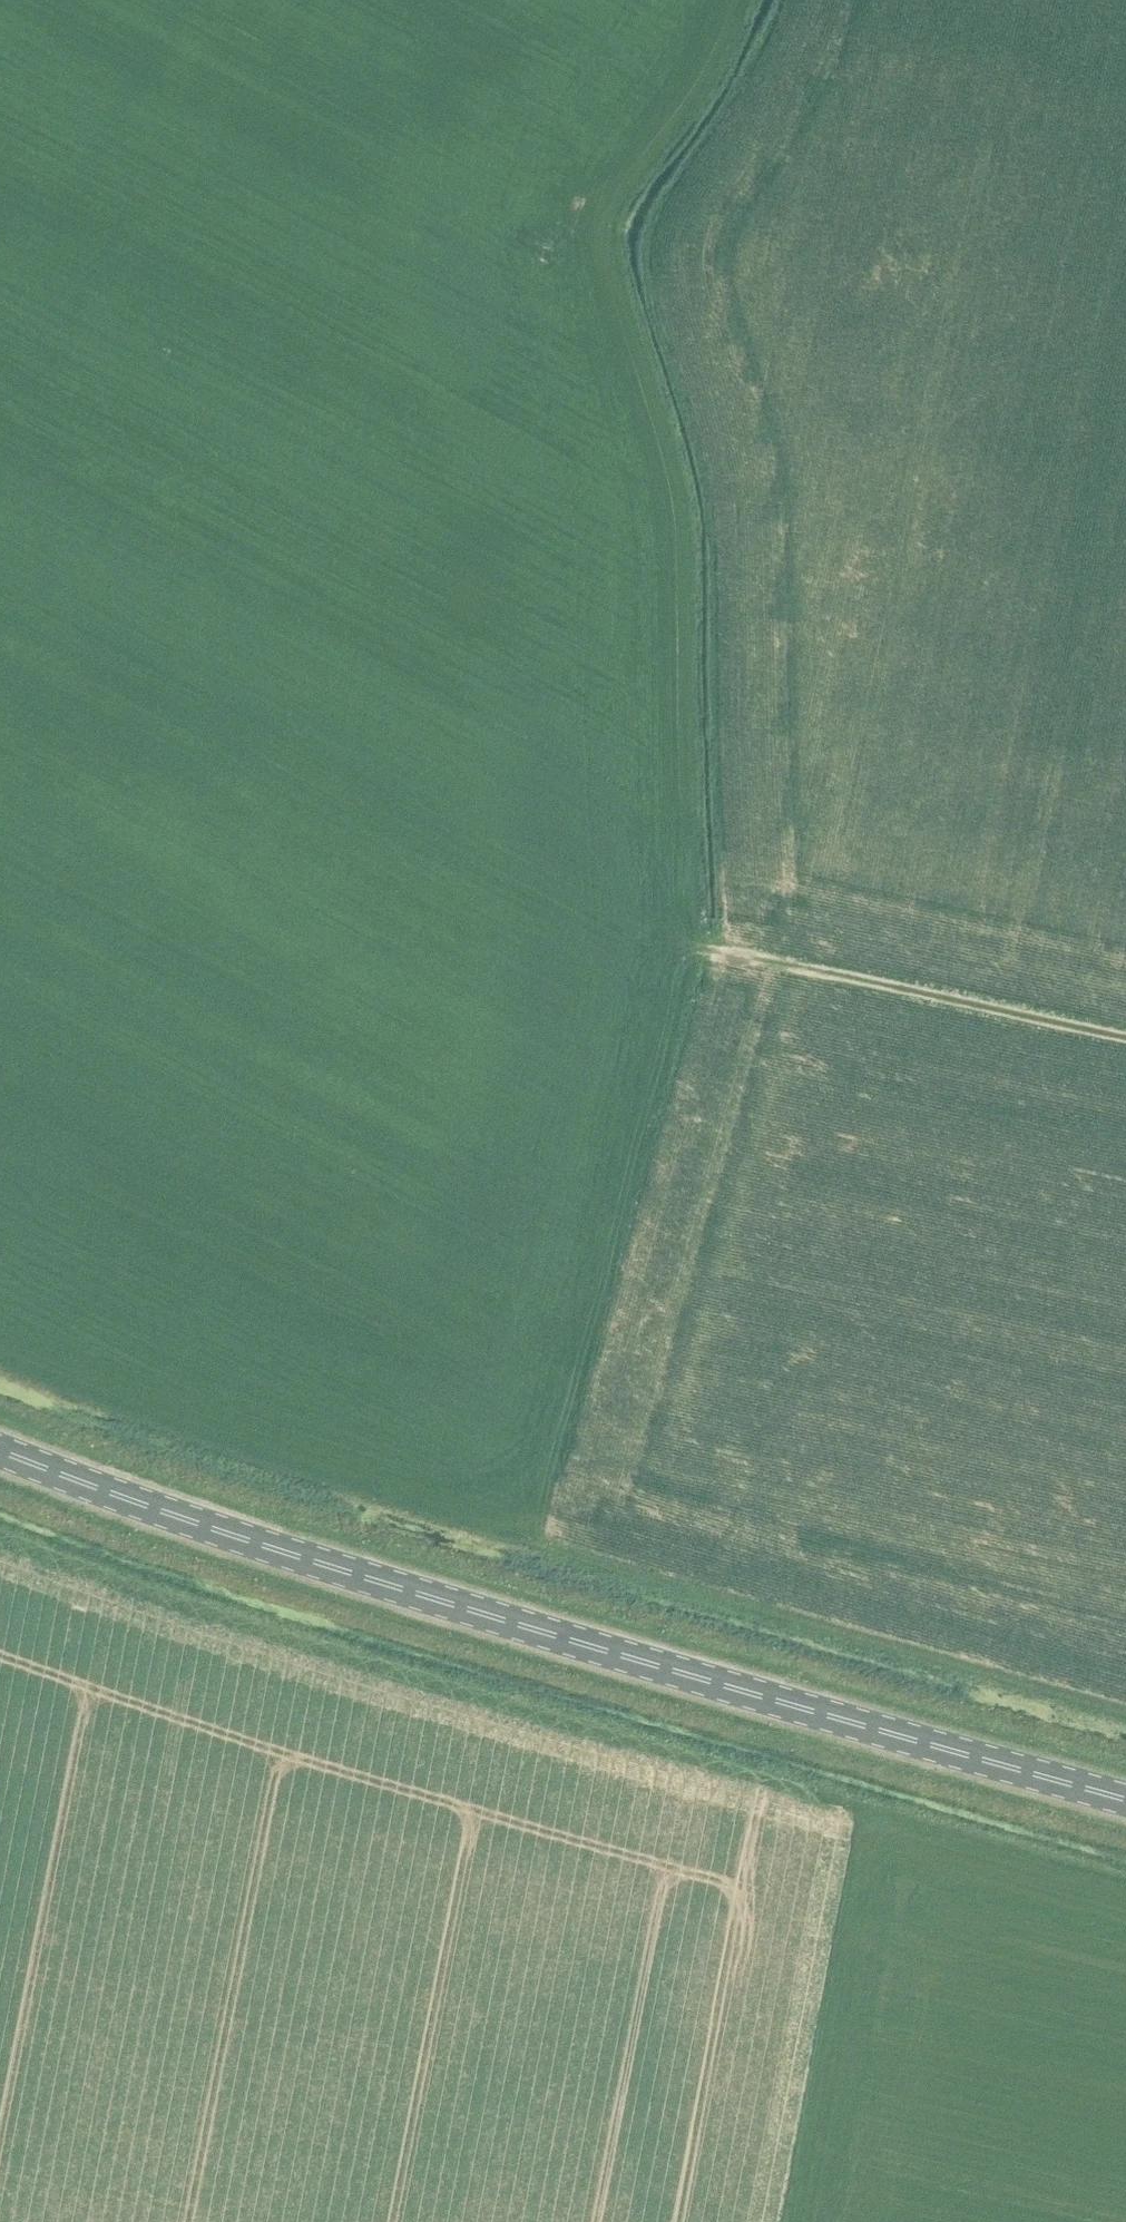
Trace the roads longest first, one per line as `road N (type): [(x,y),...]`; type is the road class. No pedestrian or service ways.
road 1 (primary): [(1125,1799),(515,1623),(94,1488),(0,1449)]
road 2 (track): [(682,948),(789,961),(1125,1034)]

